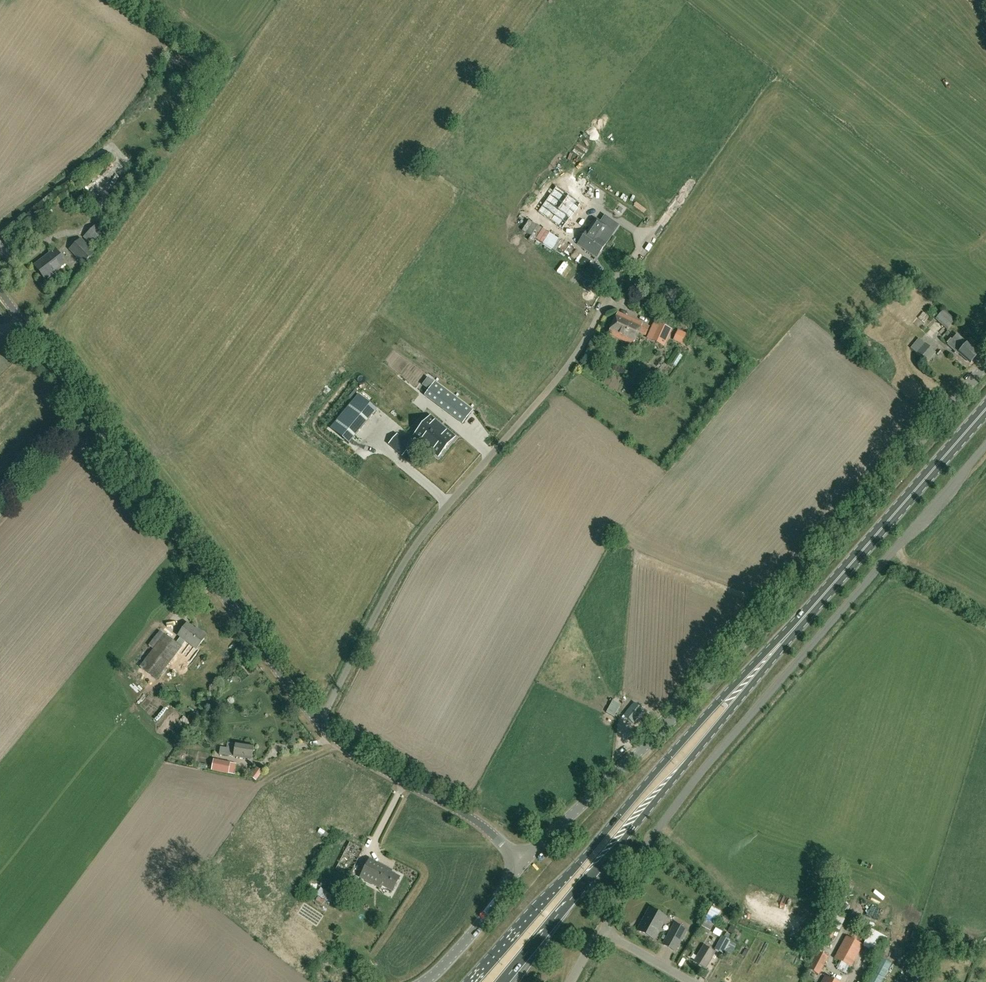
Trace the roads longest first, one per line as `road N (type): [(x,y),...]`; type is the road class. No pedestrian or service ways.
road 1 (unclassified): [(522,861),(675,718),(985,367)]
road 2 (unclassified): [(610,934),(609,915),(631,868),(697,778),(985,445)]
road 3 (unclassified): [(318,722),(425,532),(563,371),(664,217)]
road 4 (unclassified): [(318,722),(0,290)]
road 5 (primary): [(774,651),(719,702),(475,981)]
road 6 (primary): [(503,981),(774,651)]
road 7 (primary): [(774,651),(985,409)]
road 8 (unclassified): [(522,861),(474,822),(336,742),(318,722)]
road 9 (unclassified): [(425,981),(476,929),(522,861)]

